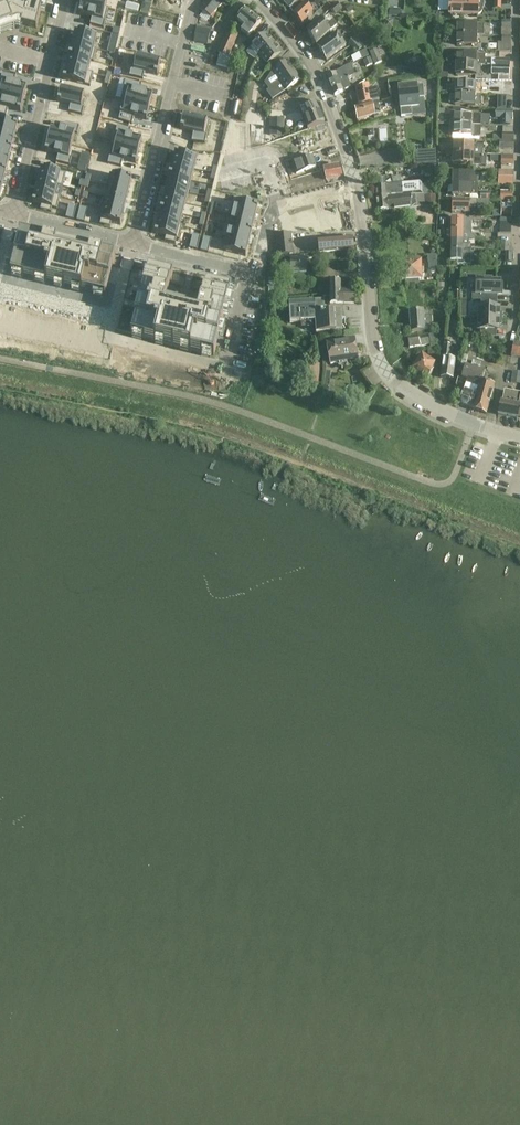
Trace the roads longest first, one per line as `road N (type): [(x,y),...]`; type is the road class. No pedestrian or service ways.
road 1 (residential): [(519,437),(419,398),(378,360),(358,196)]
road 2 (residential): [(134,244),(189,0)]
road 3 (residential): [(516,249),(516,0)]
road 4 (residential): [(358,196),(328,103),(299,49),(259,0)]
road 5 (residential): [(13,215),(63,0)]
road 6 (residential): [(358,196),(272,212),(257,265),(246,273)]
road 7 (residential): [(134,244),(13,215)]

